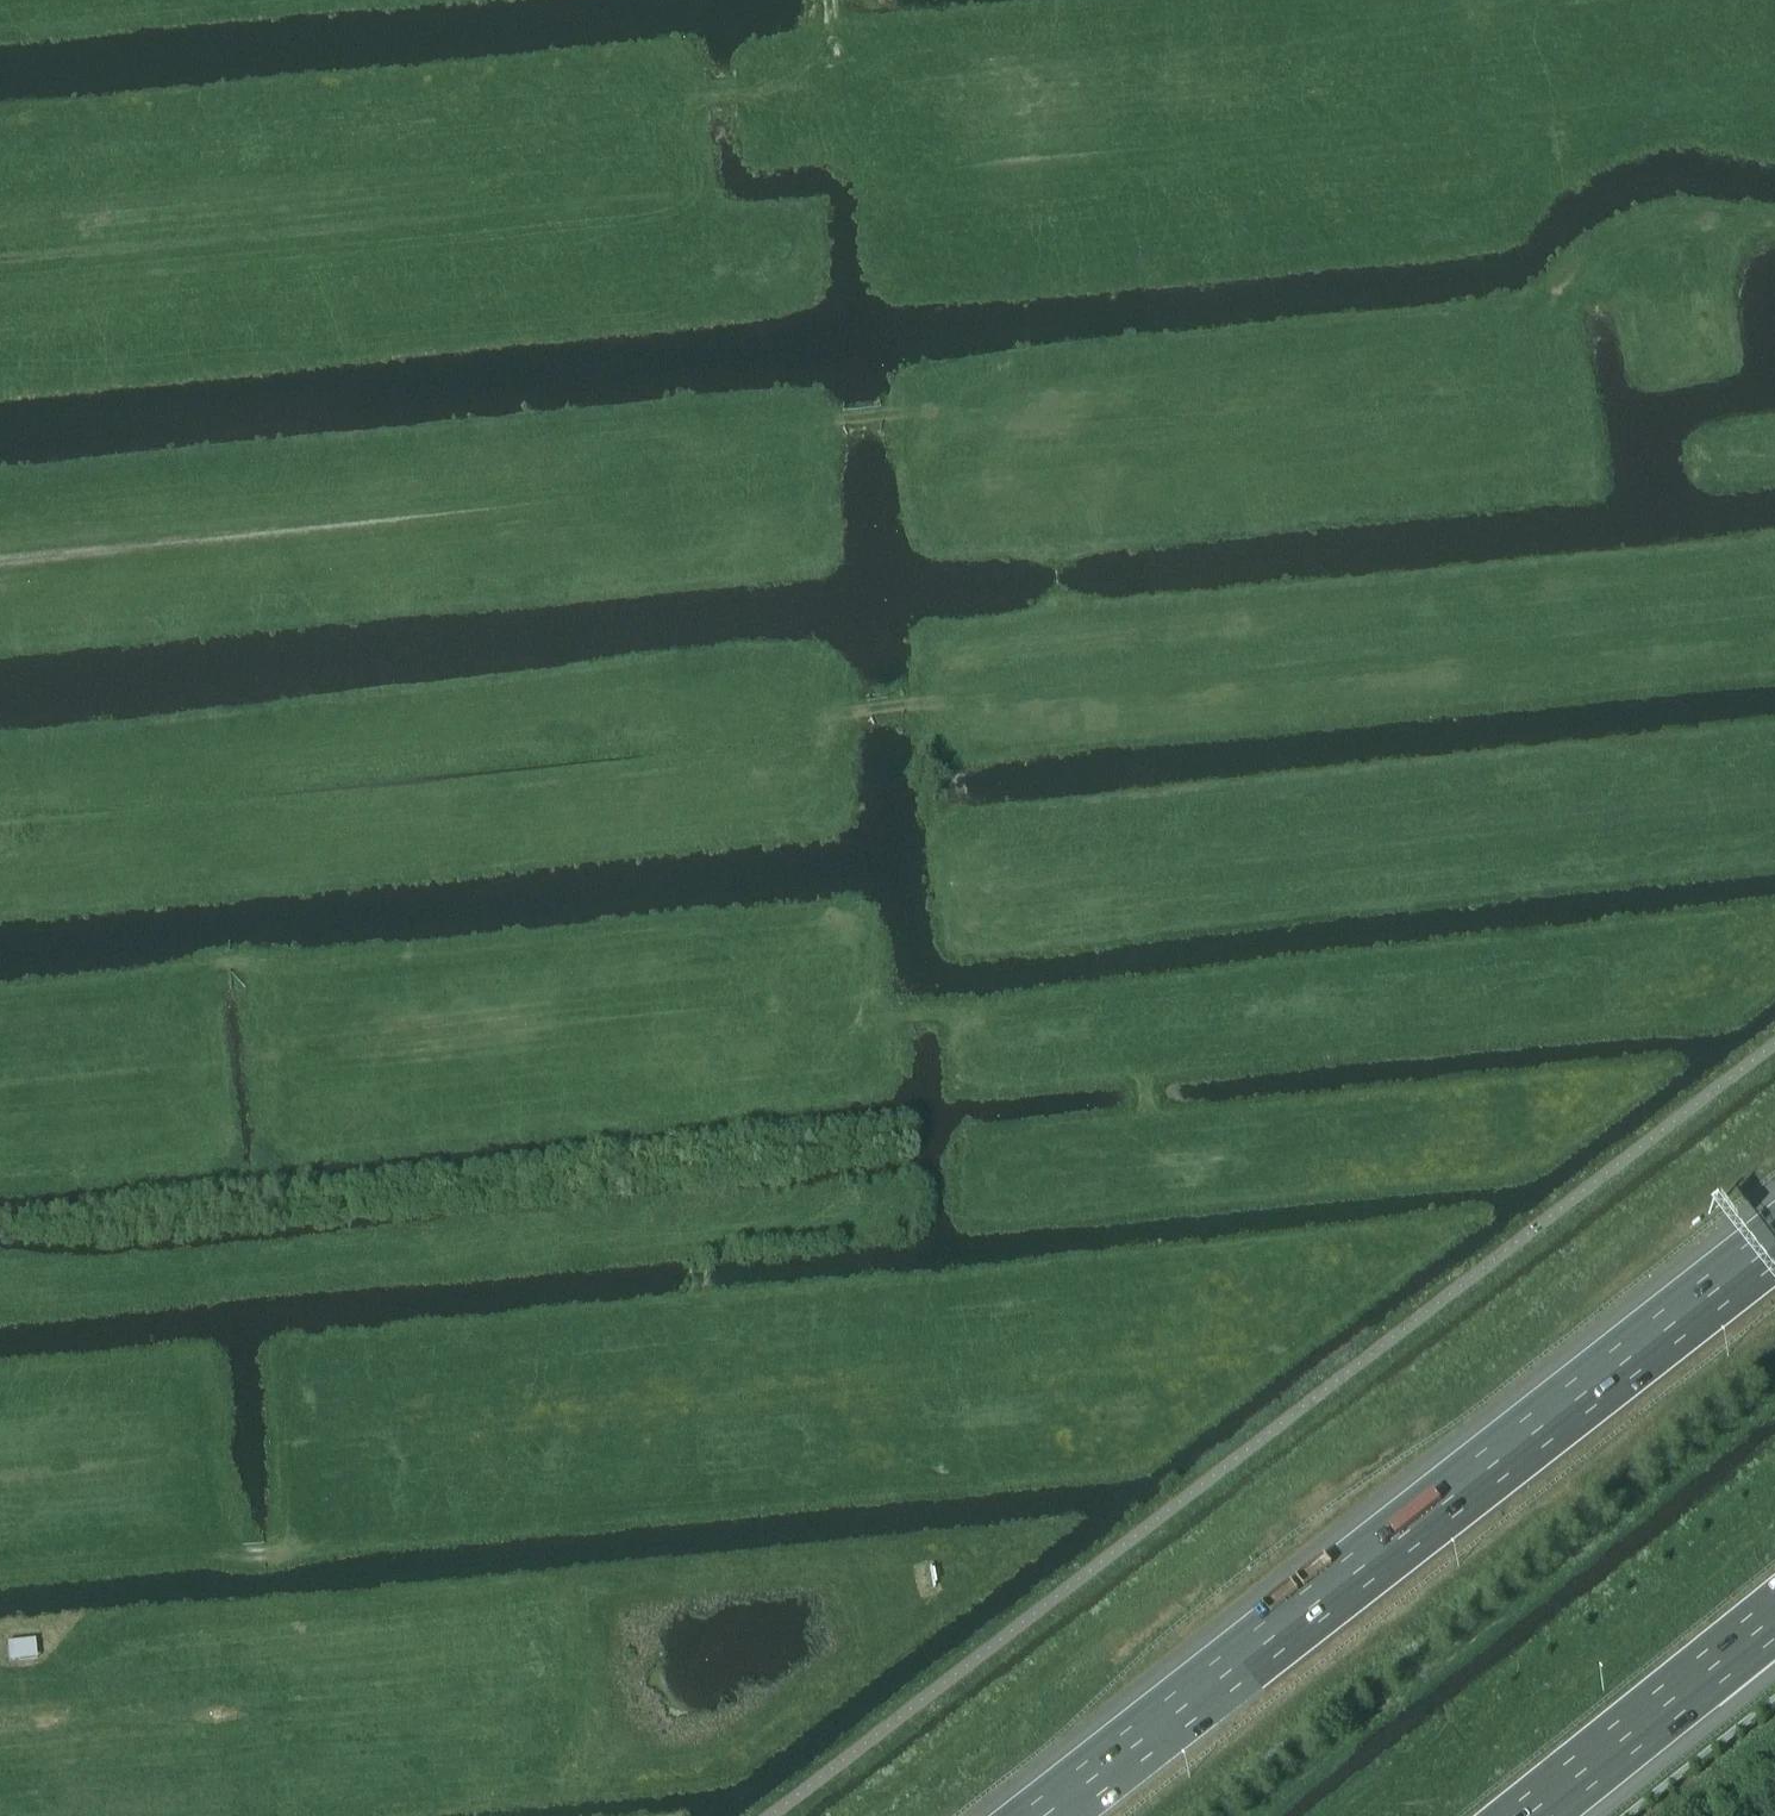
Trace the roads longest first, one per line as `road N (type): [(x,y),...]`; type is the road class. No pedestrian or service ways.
road 1 (motorway): [(1774,1243),(1043,1815)]
road 2 (motorway): [(1526,1815),(1774,1616)]

